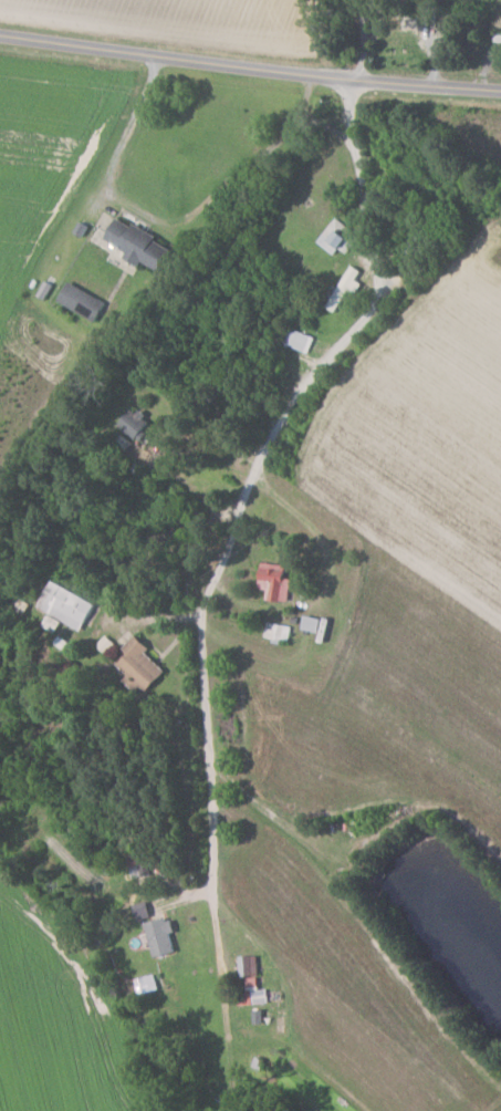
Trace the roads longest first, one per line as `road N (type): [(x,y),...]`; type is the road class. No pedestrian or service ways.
road 1 (residential): [(500,92),(0,36)]

